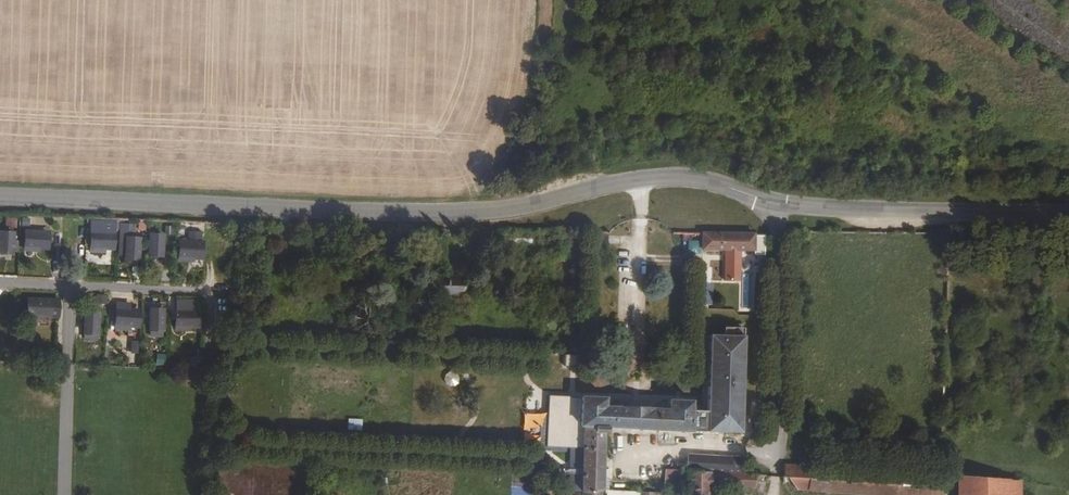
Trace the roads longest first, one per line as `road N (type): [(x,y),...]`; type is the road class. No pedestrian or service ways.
road 1 (tertiary): [(1068,213),(786,206),(663,177),(525,207),(440,214),(0,195)]

